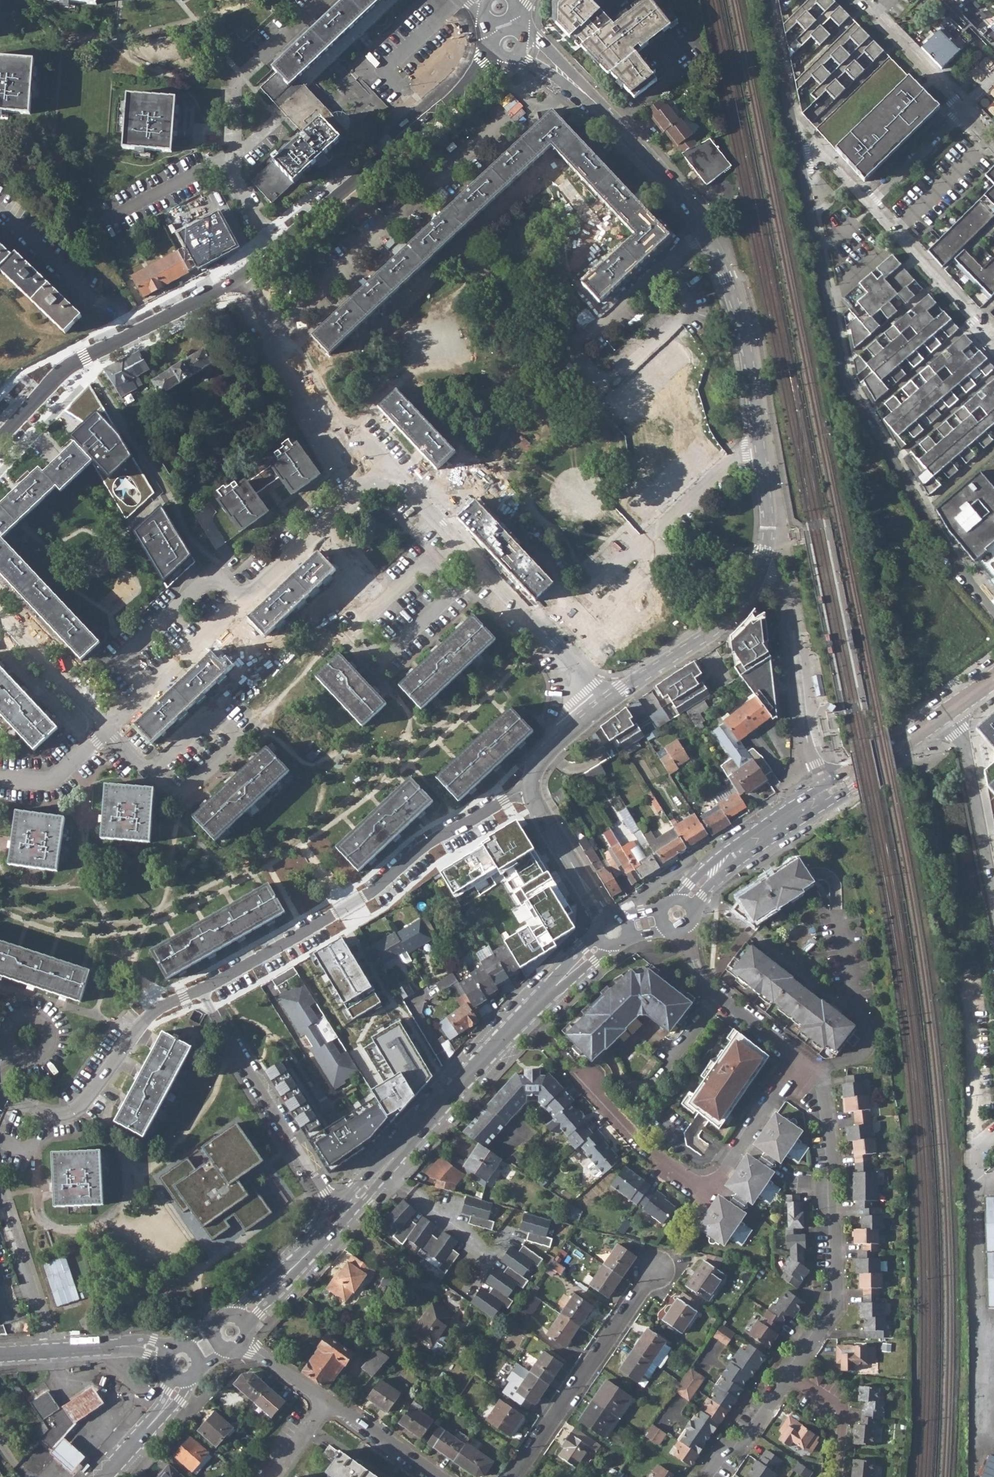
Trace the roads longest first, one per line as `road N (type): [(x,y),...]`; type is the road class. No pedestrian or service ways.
road 1 (residential): [(796,139),(846,373),(959,567),(993,610)]
road 2 (residential): [(109,729),(150,692),(121,663),(221,568),(254,600),(331,529),(347,490)]
road 3 (residential): [(199,987),(347,908),(404,860),(531,785)]
road 4 (residential): [(509,45),(233,278)]
road 5 (residential): [(788,1379),(837,1308),(834,1171),(821,1075),(800,1059)]
road 6 (residential): [(759,448),(768,518),(751,586),(718,628),(599,704)]
road 7 (residential): [(573,1073),(675,1176),(707,1182),(800,1059)]
road 8 (tertiary): [(612,930),(384,1169)]
road 9 (tertiary): [(949,710),(722,863),(686,903)]
road 10 (residential): [(663,267),(580,342),(578,356),(612,381),(684,313),(683,299)]
road 11 (residential): [(509,45),(545,61),(646,150),(705,234)]
road 12 (residential): [(342,1216),(199,987)]
road 13 (residential): [(2,1094),(39,1113),(74,1111),(147,1019),(199,987)]
road 14 (residential): [(514,1476),(654,1270)]
road 15 (residential): [(233,278),(347,490)]
road 16 (residential): [(705,234),(743,330),(759,448)]
road 17 (residential): [(949,710),(993,906)]
road 18 (residential): [(993,350),(870,204)]
road 19 (residential): [(480,565),(599,704)]
road 20 (residential): [(233,278),(74,362)]
road 21 (residential): [(800,1059),(711,992),(683,930)]
road 22 (residential): [(648,539),(588,593),(590,602),(604,607),(642,570),(647,552)]
road 23 (residential): [(347,490),(376,475),(404,481),(480,565)]
road 24 (residential): [(453,592),(419,568),(363,621),(361,632),(377,650),(397,648)]
road 25 (residential): [(531,785),(612,930)]
road 26 (residential): [(51,1351),(0,1197)]
road 27 (tertiary): [(342,1216),(234,1335)]
road 28 (residential): [(109,729),(0,613)]
road 29 (tertiary): [(51,1351),(150,1347),(207,1365)]
road 30 (residential): [(857,0),(966,114)]
road 31 (residential): [(153,772),(177,799),(182,795),(239,740),(215,714)]
road 32 (tertiary): [(207,1365),(106,1476)]
road 33 (residential): [(759,448),(727,462),(648,539)]
road 34 (residential): [(768,0),(796,139)]
road 35 (residential): [(384,1169),(492,1251)]
road 36 (residential): [(325,1401),(434,1476)]
road 37 (residential): [(966,114),(870,204)]
road 38 (residential): [(705,1476),(722,1453),(744,1444),(788,1379)]
road 39 (residential): [(0,780),(55,778),(109,729)]
road 40 (residential): [(788,1379),(842,1414),(836,1476)]

